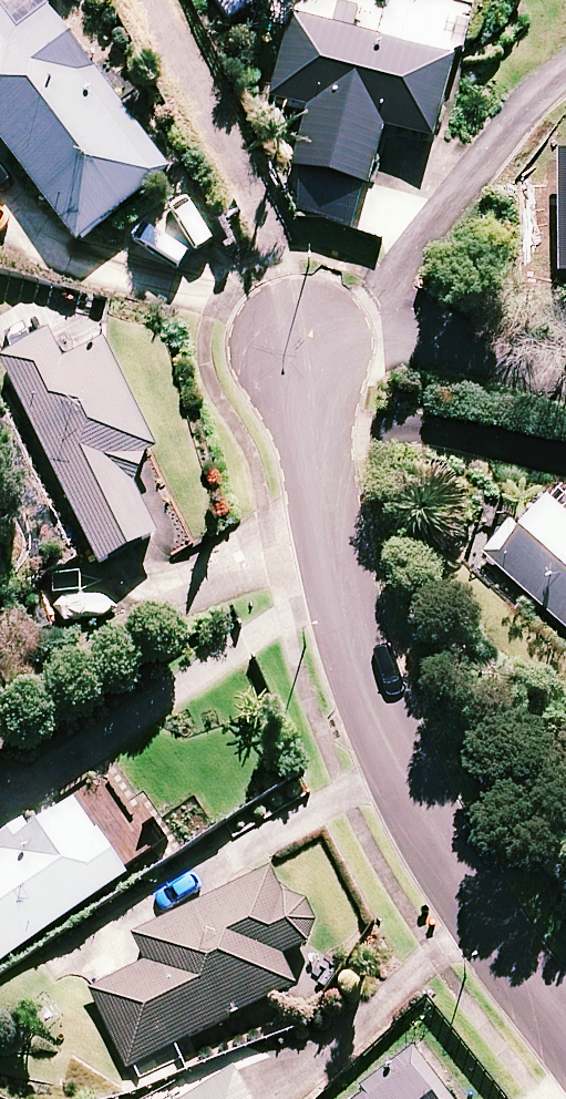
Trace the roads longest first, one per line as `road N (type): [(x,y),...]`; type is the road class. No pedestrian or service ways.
road 1 (residential): [(299,343),(338,574),(392,760),(489,932),(565,1020)]
road 2 (residential): [(299,343),(148,0)]
road 3 (residential): [(565,379),(299,343)]

